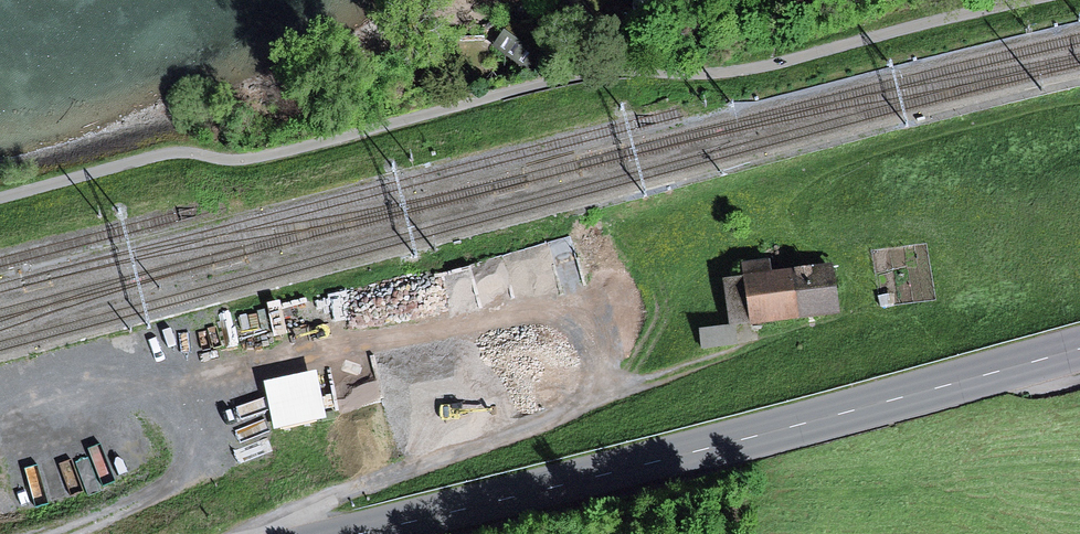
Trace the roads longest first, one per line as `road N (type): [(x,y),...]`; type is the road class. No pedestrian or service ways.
road 1 (primary): [(1079,349),(364,533)]
road 2 (track): [(62,533),(168,483),(227,385),(520,307),(581,337),(593,361),(592,382),(577,409)]
road 3 (track): [(827,318),(328,499),(259,533)]
road 4 (track): [(227,385),(90,389),(0,422)]

